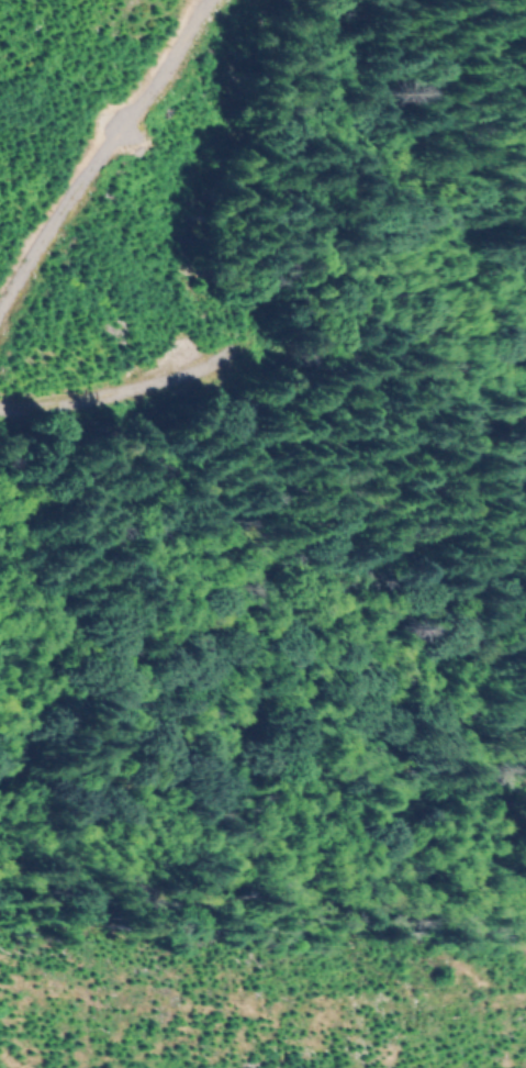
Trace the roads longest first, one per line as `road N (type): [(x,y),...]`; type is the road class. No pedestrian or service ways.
road 1 (track): [(0,407),(99,401),(222,359)]

